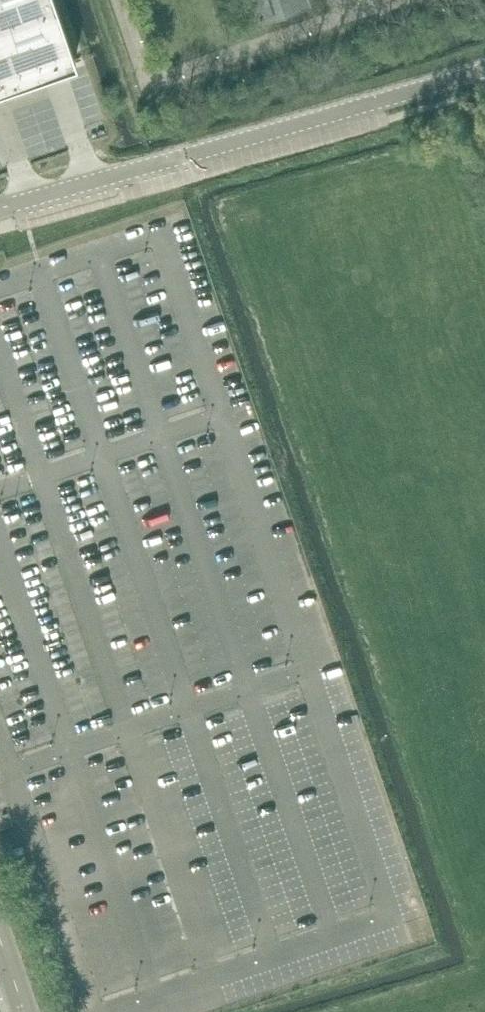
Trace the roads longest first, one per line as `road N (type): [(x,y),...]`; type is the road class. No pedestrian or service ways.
road 1 (unclassified): [(0,208),(183,157)]

